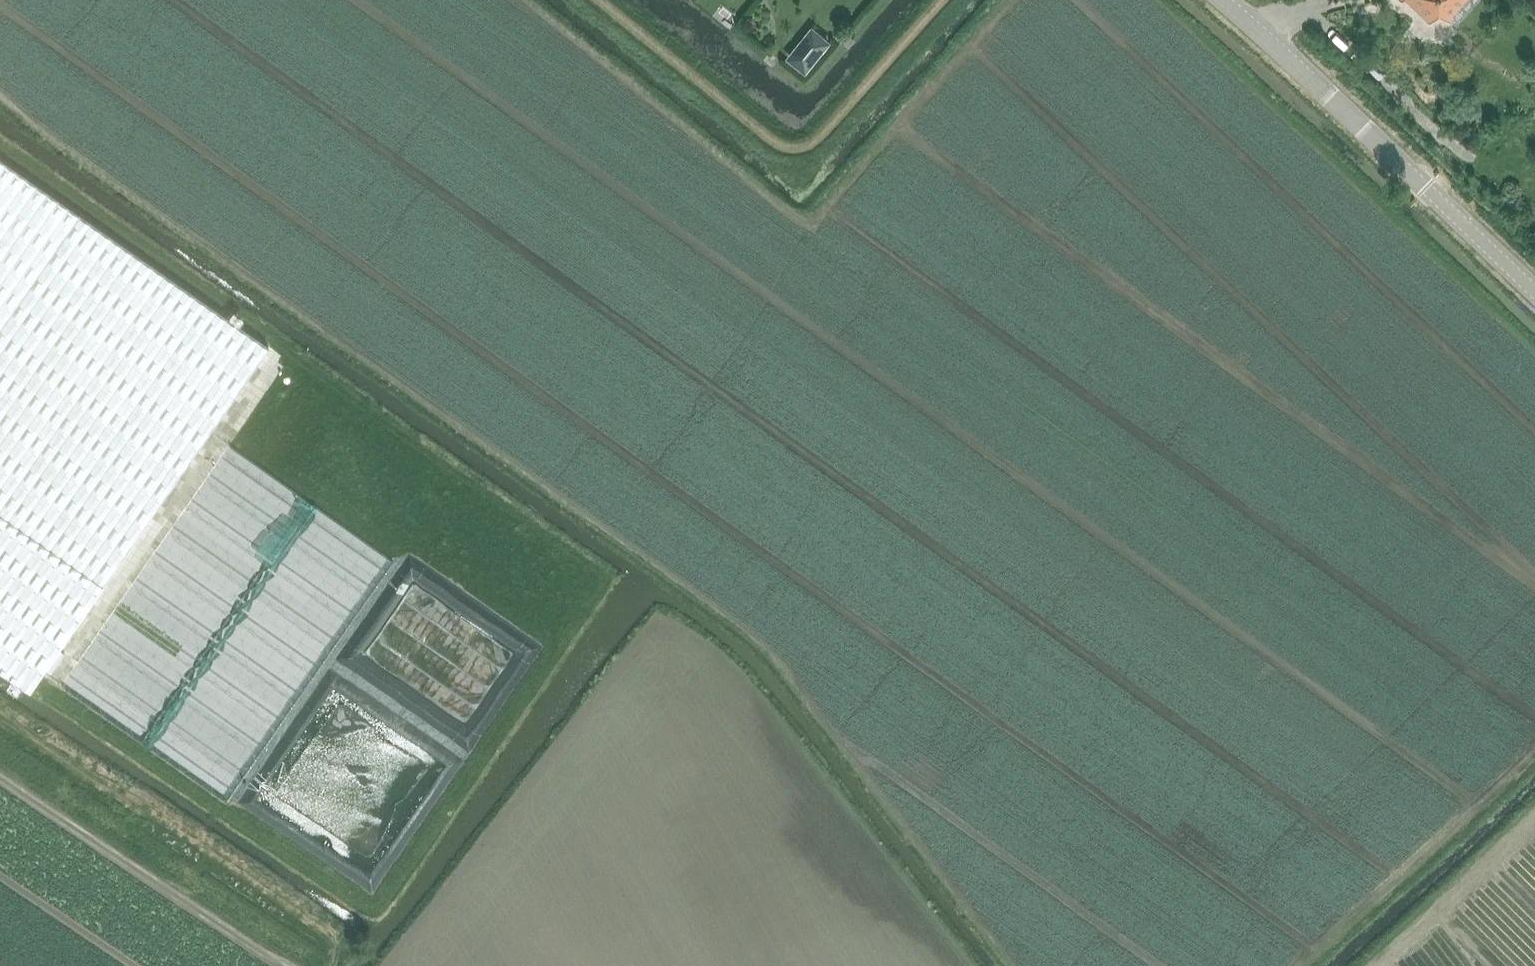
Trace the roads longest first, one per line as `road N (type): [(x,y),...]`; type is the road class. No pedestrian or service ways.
road 1 (tertiary): [(1534,288),(1220,0)]

